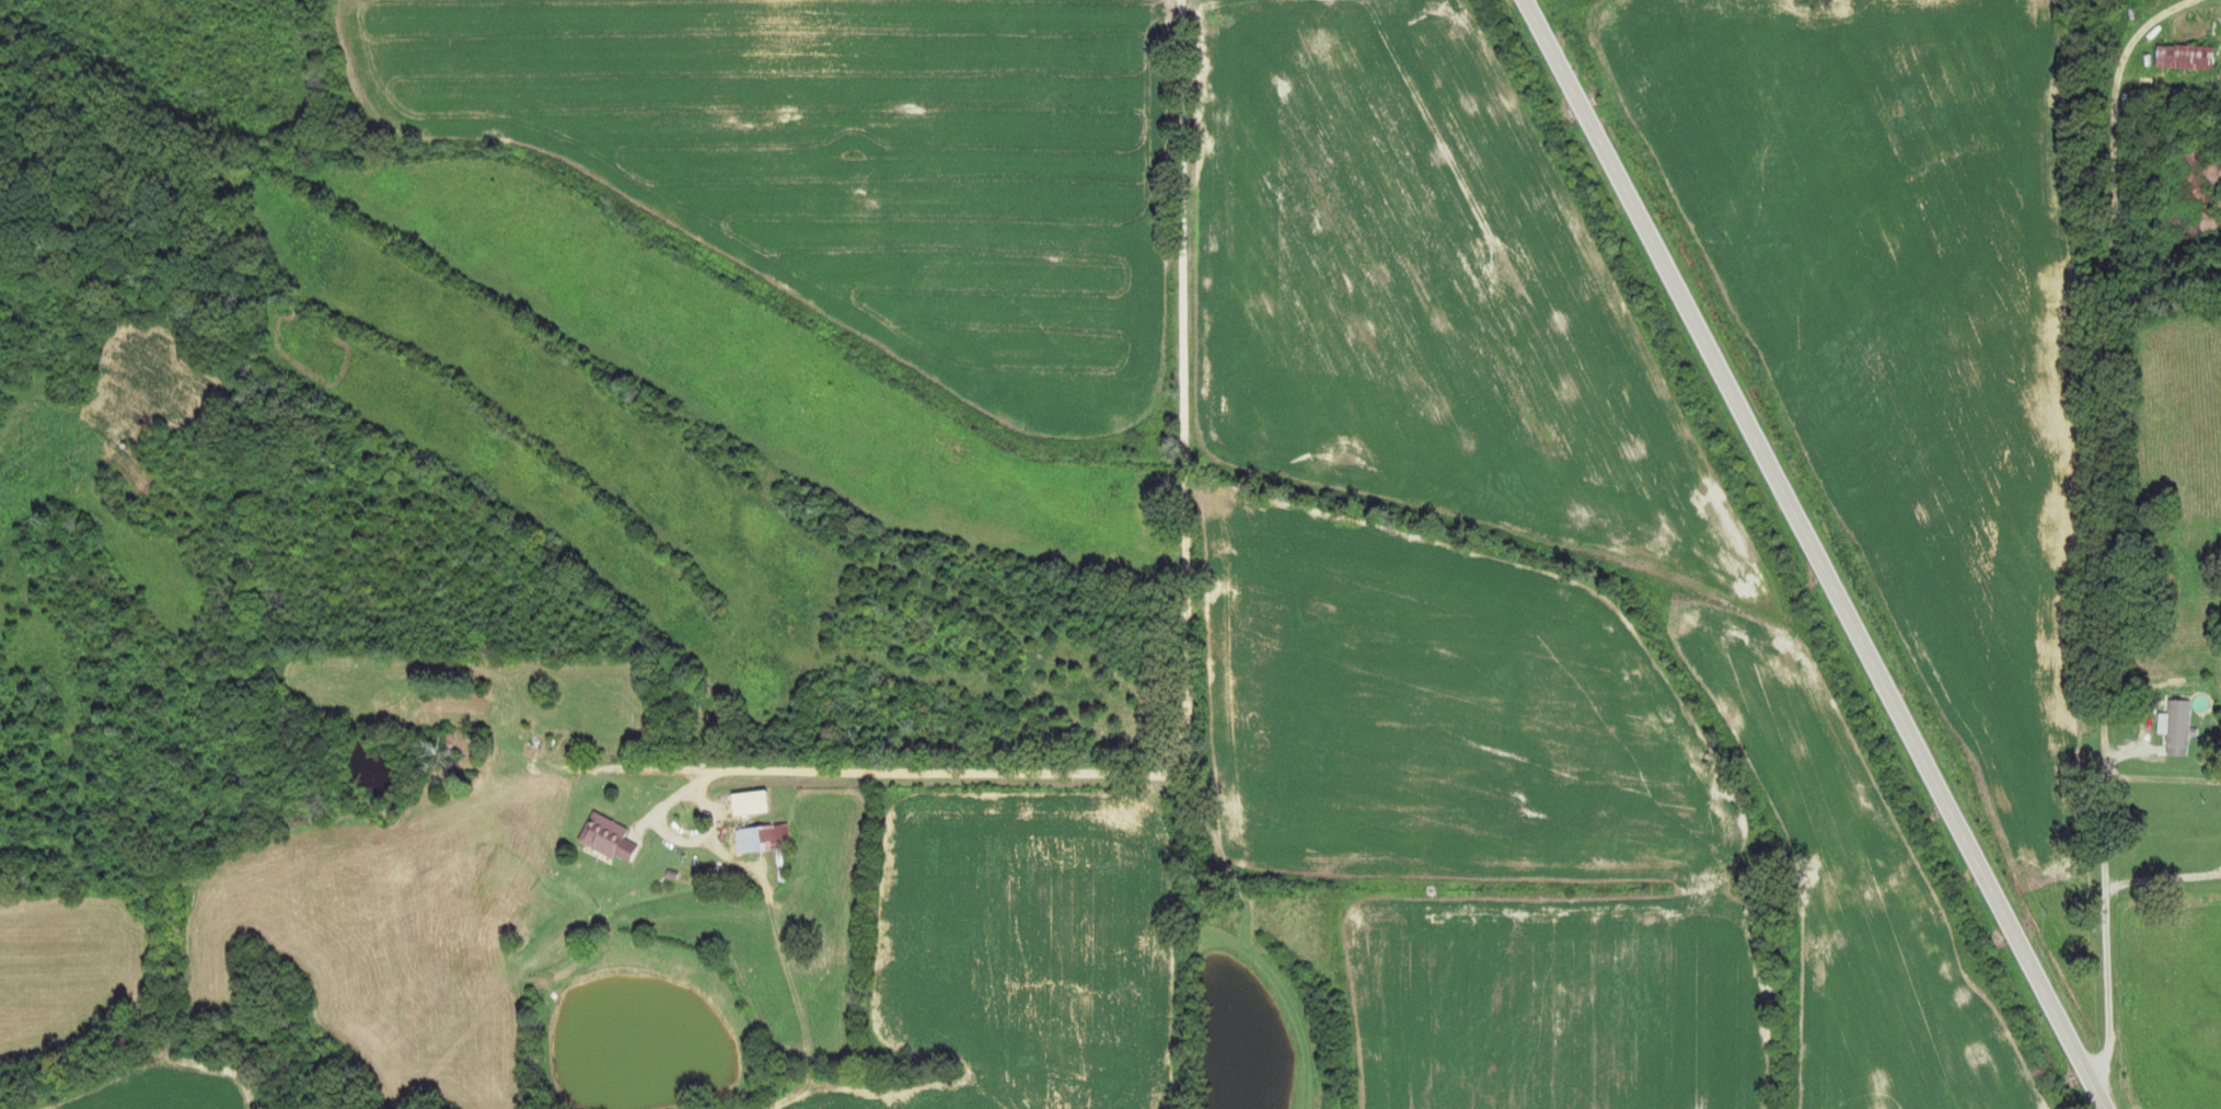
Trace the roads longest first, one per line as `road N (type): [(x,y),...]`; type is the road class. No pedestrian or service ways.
road 1 (secondary): [(1522,0),(2103,1108)]

